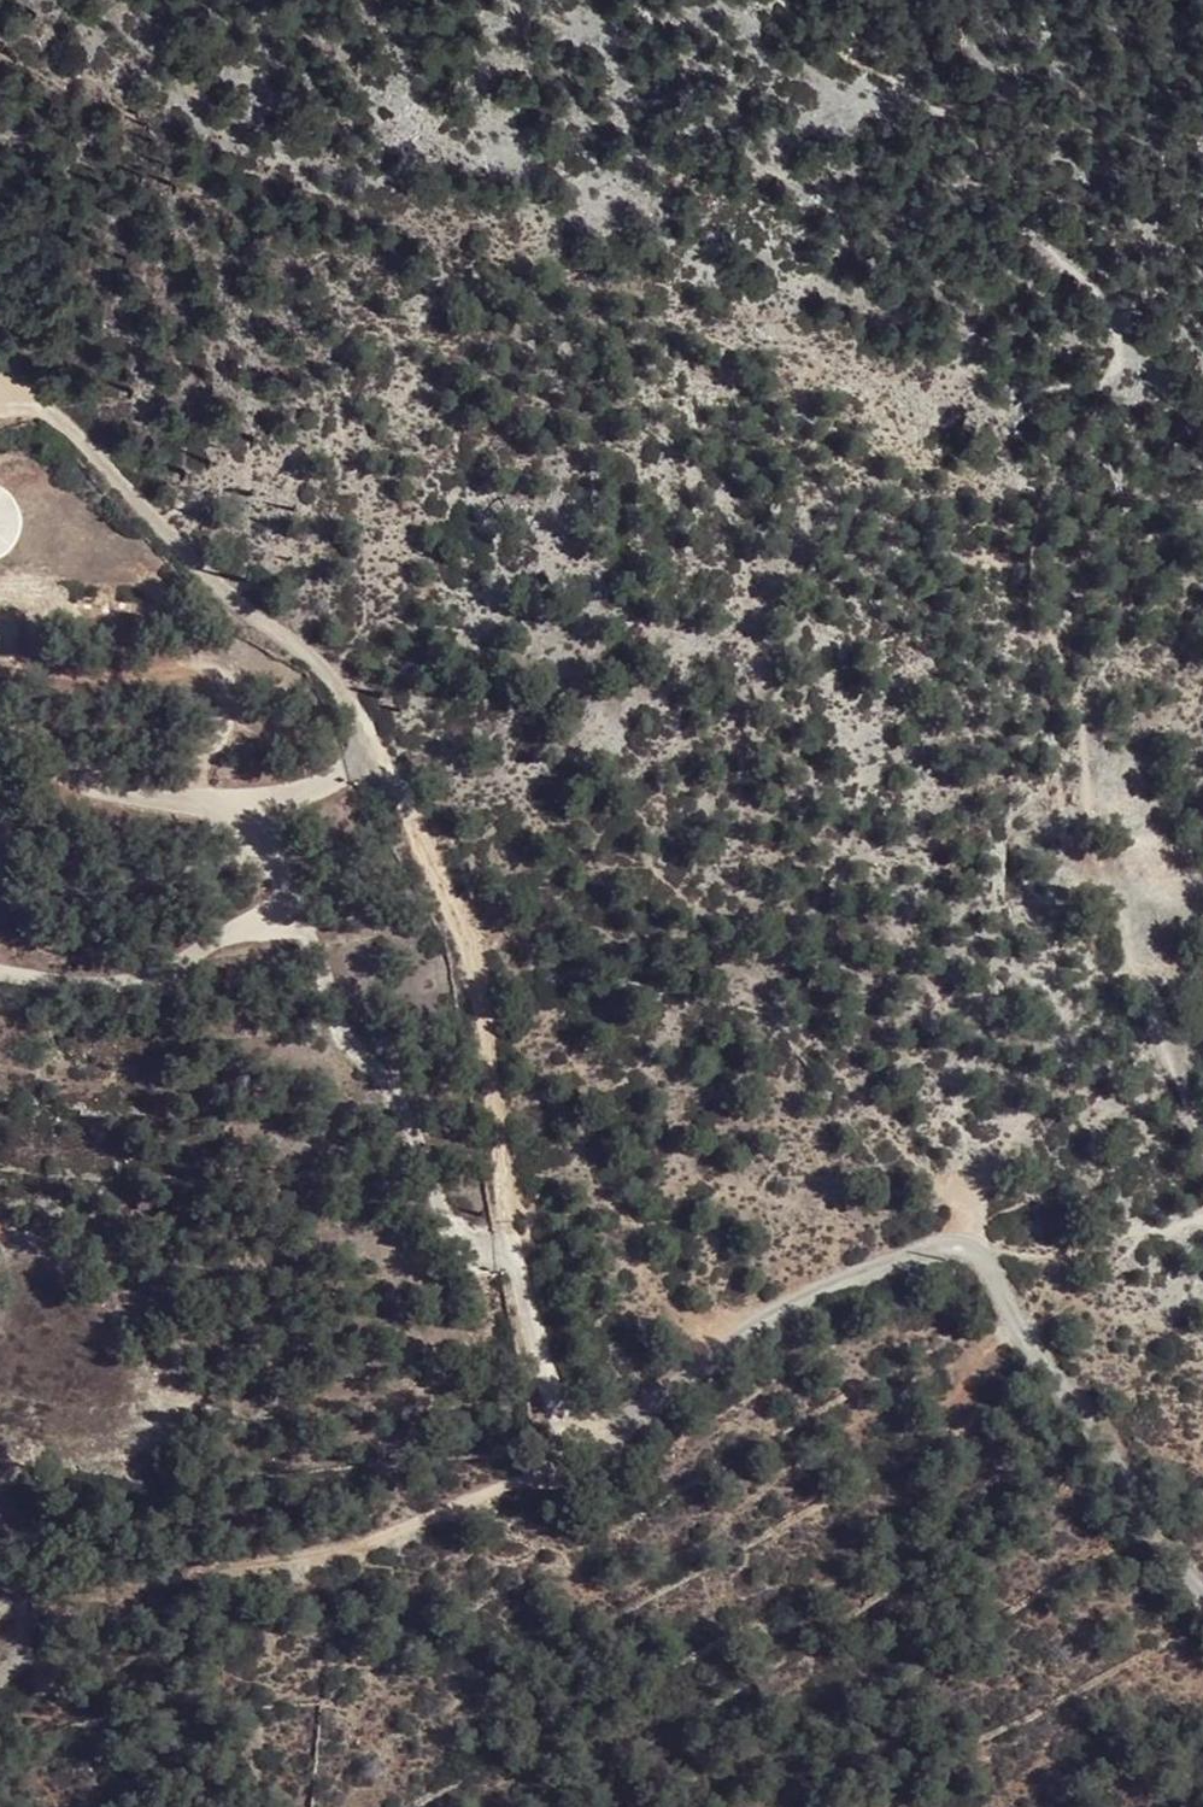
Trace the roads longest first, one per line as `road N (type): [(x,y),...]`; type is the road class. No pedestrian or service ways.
road 1 (track): [(0,365),(127,470),(187,561),(359,686),(386,757),(501,928),(517,1151),(584,1357),(597,1437)]
road 2 (residential): [(1202,1577),(999,1258),(965,1248),(786,1317),(597,1437)]

